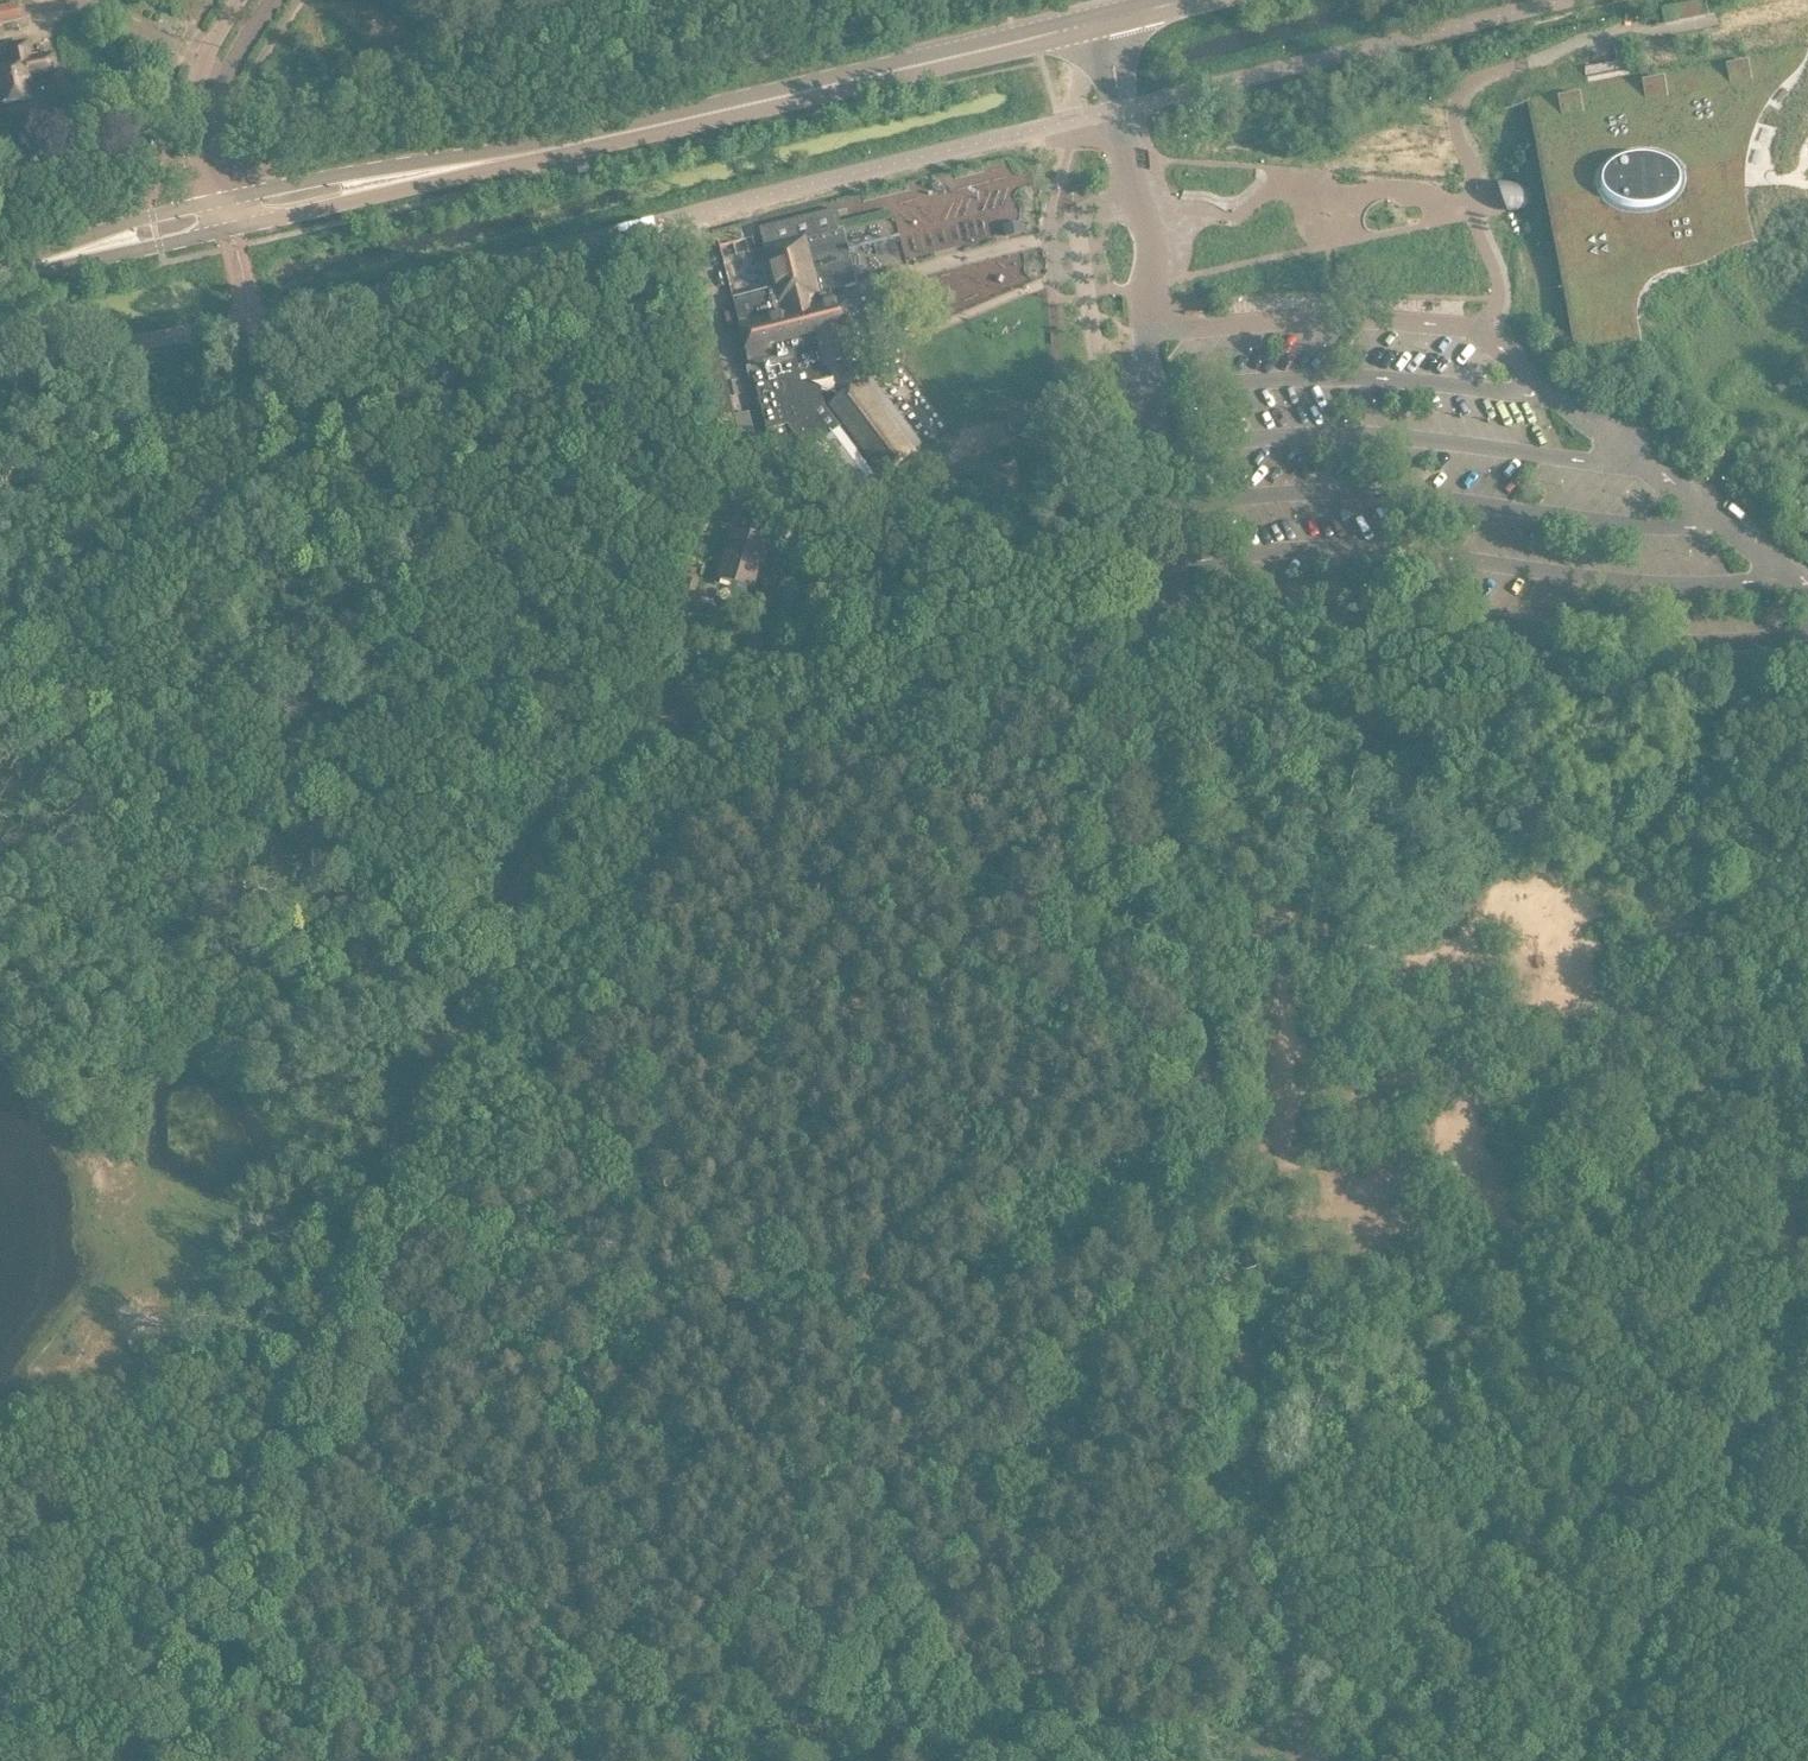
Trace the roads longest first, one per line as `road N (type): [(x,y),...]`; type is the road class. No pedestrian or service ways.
road 1 (secondary): [(0,268),(617,135),(1190,0)]

